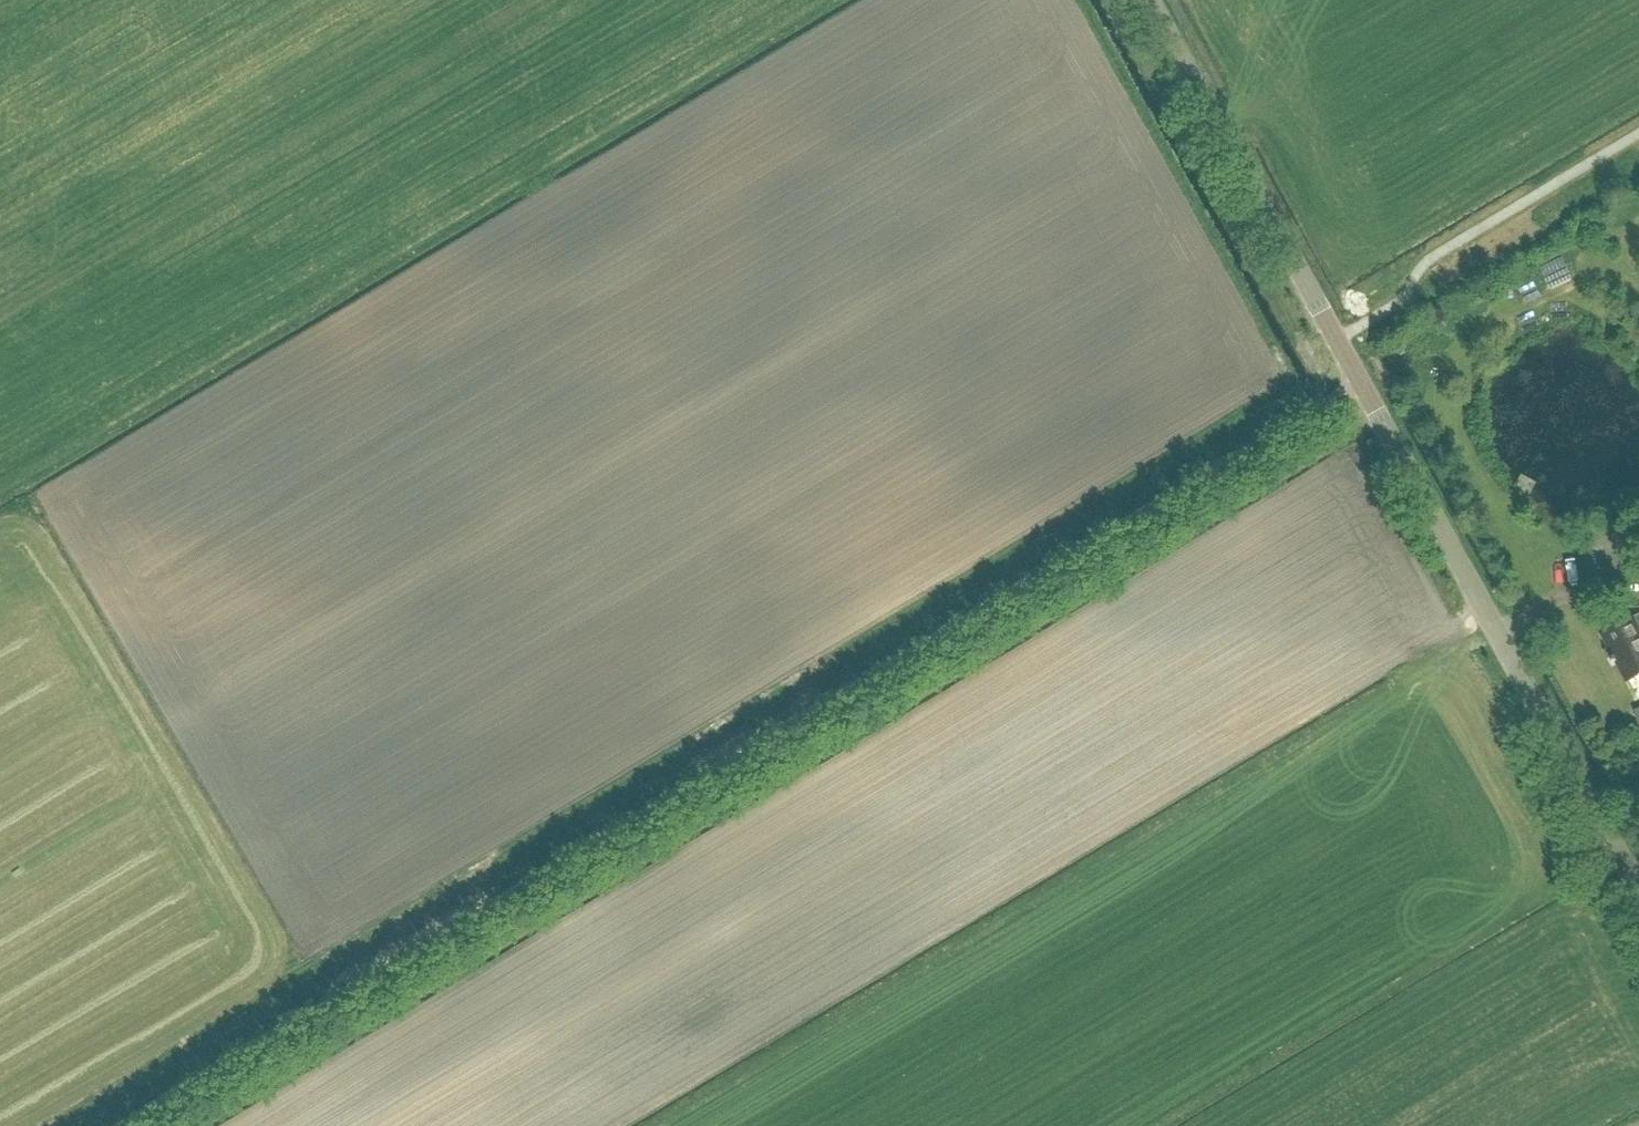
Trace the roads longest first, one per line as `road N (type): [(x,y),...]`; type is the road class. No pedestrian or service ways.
road 1 (tertiary): [(1638,891),(1145,0)]

